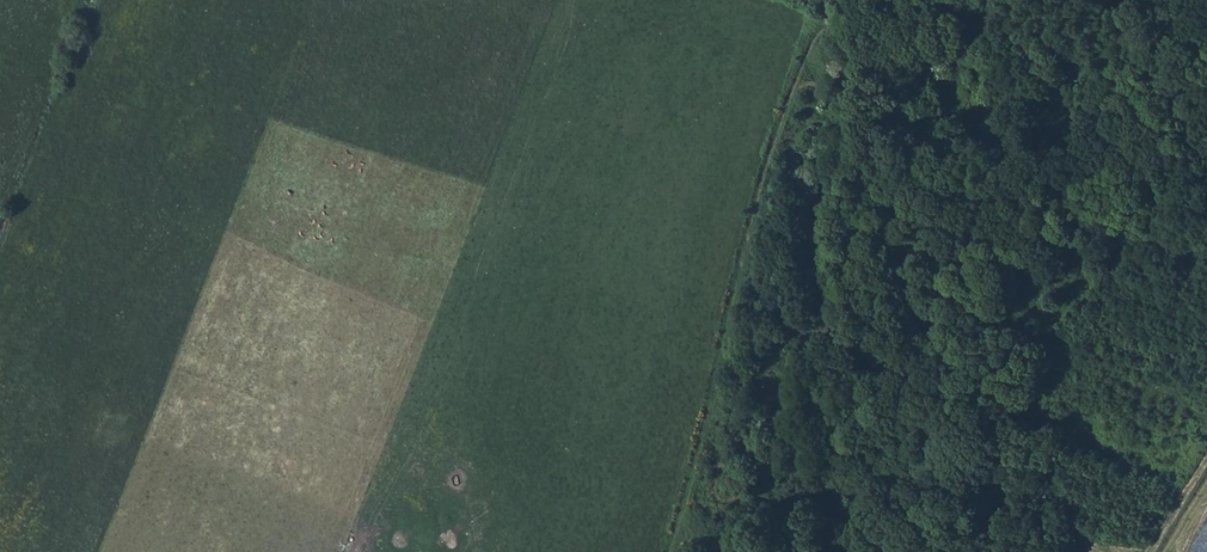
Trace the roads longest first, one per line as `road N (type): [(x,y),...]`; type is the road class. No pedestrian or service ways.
road 1 (track): [(341,551),(551,0)]

